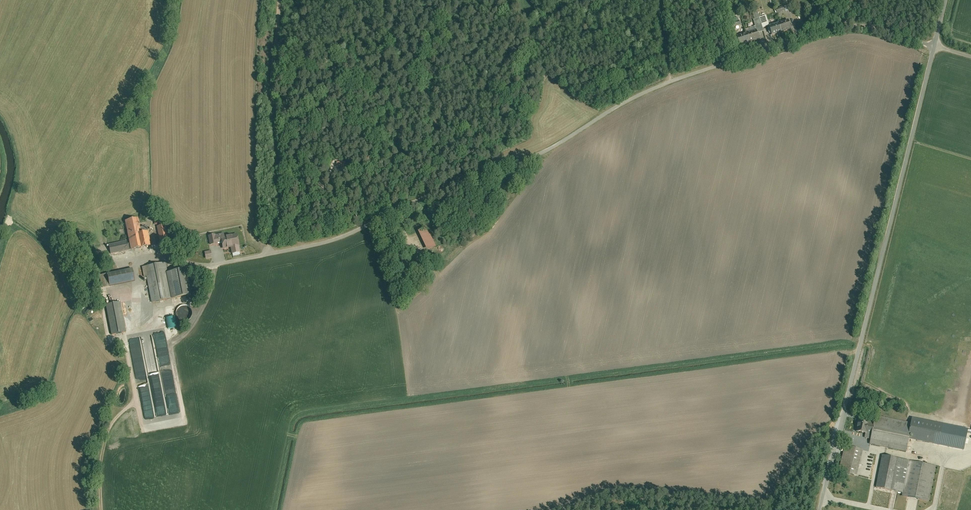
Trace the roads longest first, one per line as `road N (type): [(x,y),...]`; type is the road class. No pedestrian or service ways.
road 1 (unclassified): [(934,48),(823,509)]

